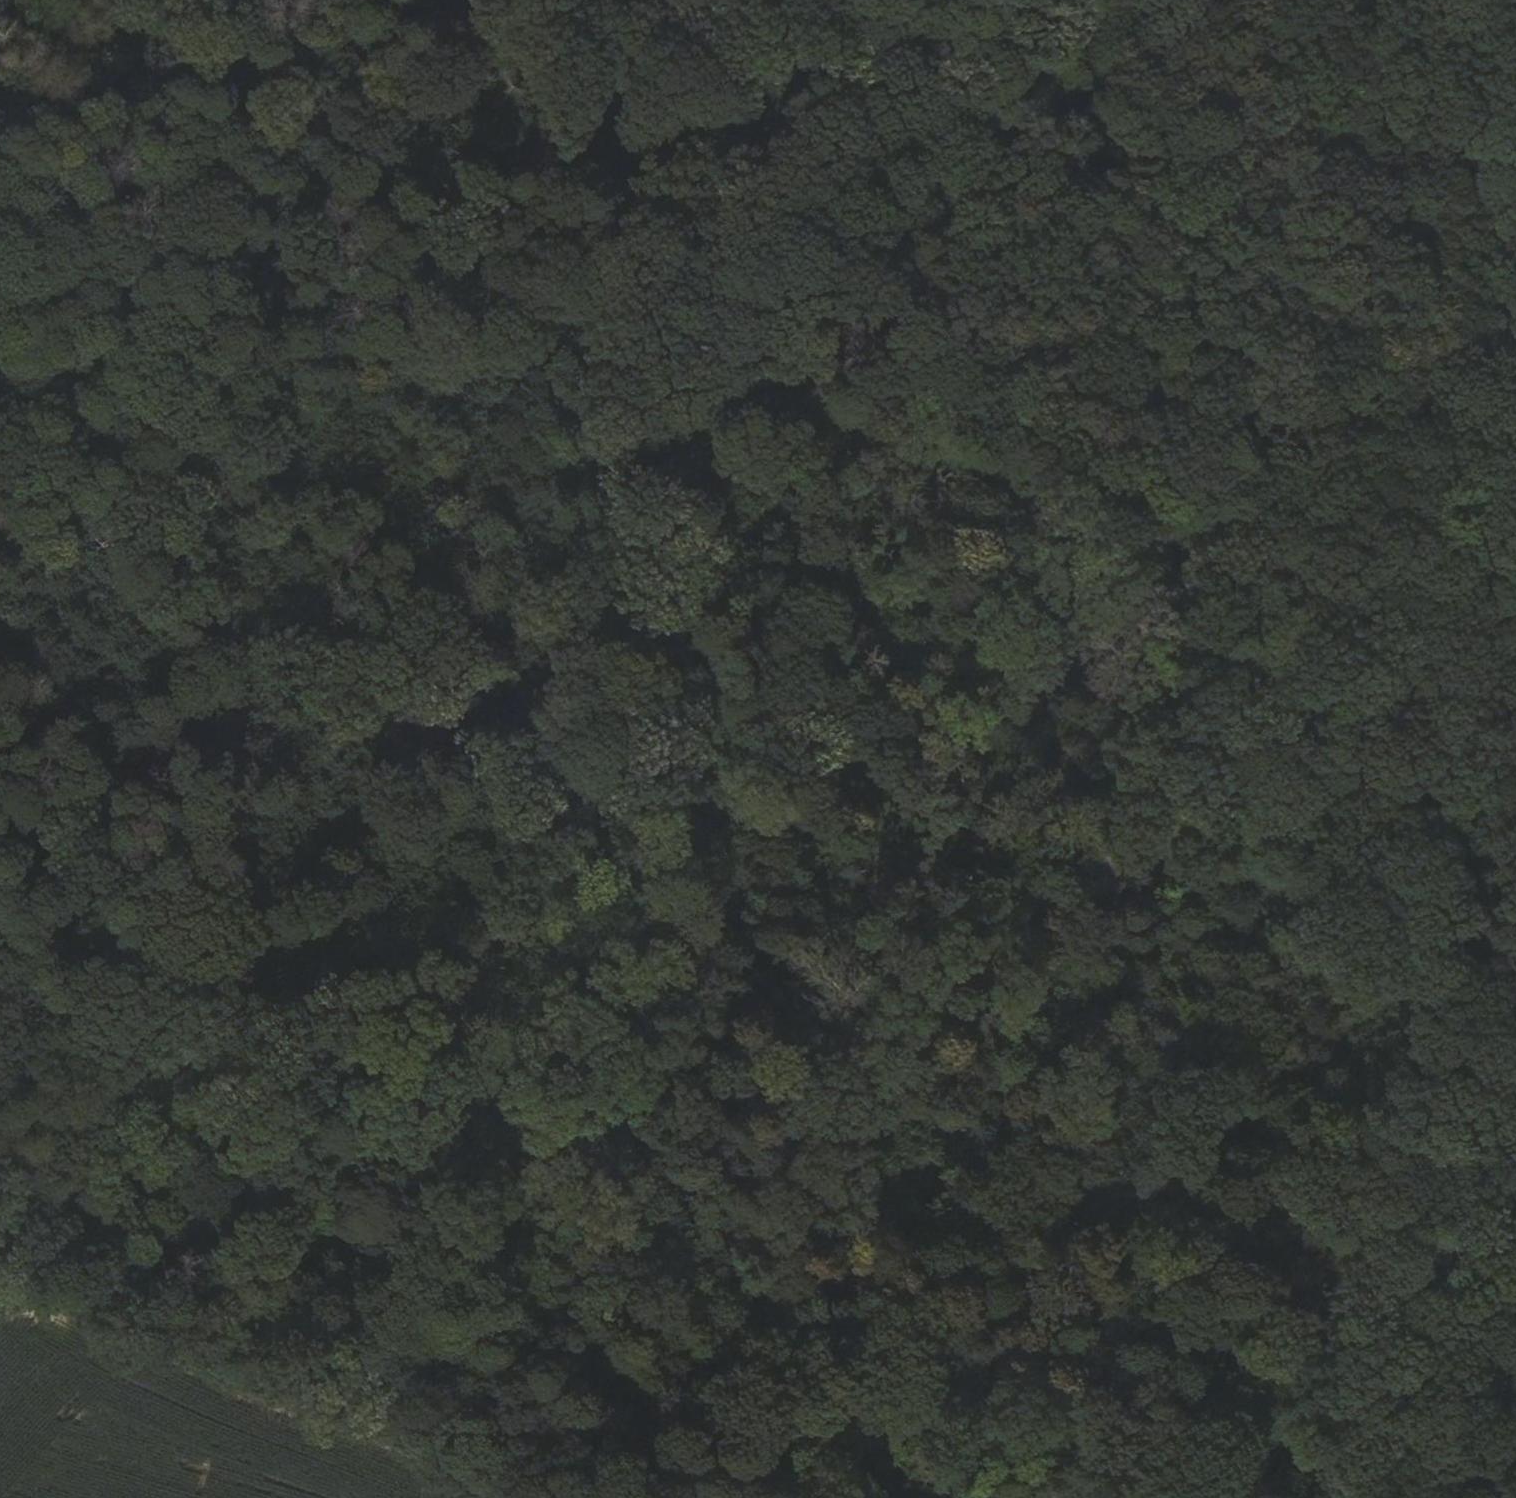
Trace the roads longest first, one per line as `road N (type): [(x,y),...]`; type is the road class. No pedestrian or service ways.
road 1 (track): [(539,1497),(0,1230)]

